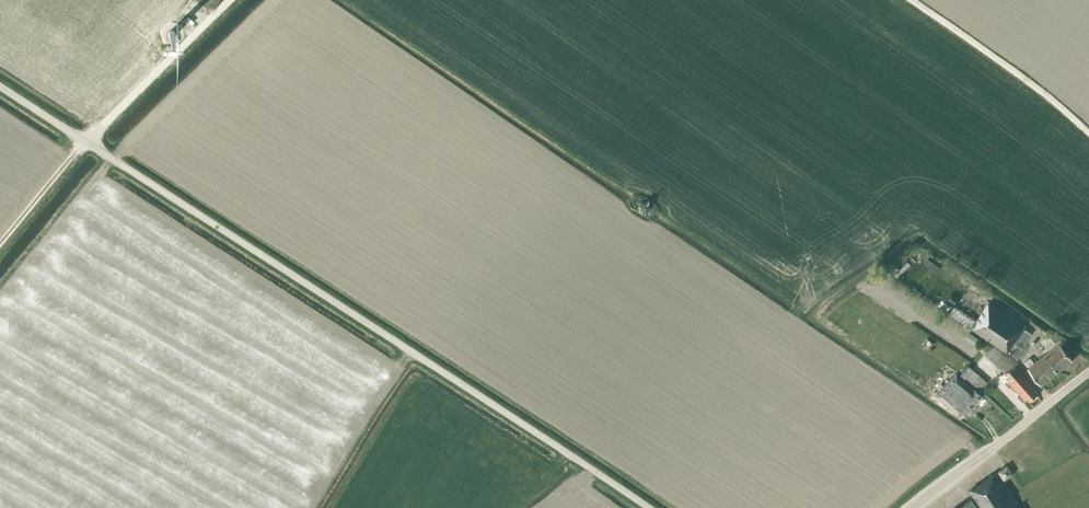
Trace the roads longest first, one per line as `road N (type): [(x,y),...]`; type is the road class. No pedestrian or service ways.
road 1 (unclassified): [(653,507),(0,86)]
road 2 (track): [(1088,134),(912,0)]
road 3 (unclassified): [(914,507),(1088,374)]
road 4 (track): [(86,141),(229,0)]
road 5 (track): [(86,141),(0,244)]

